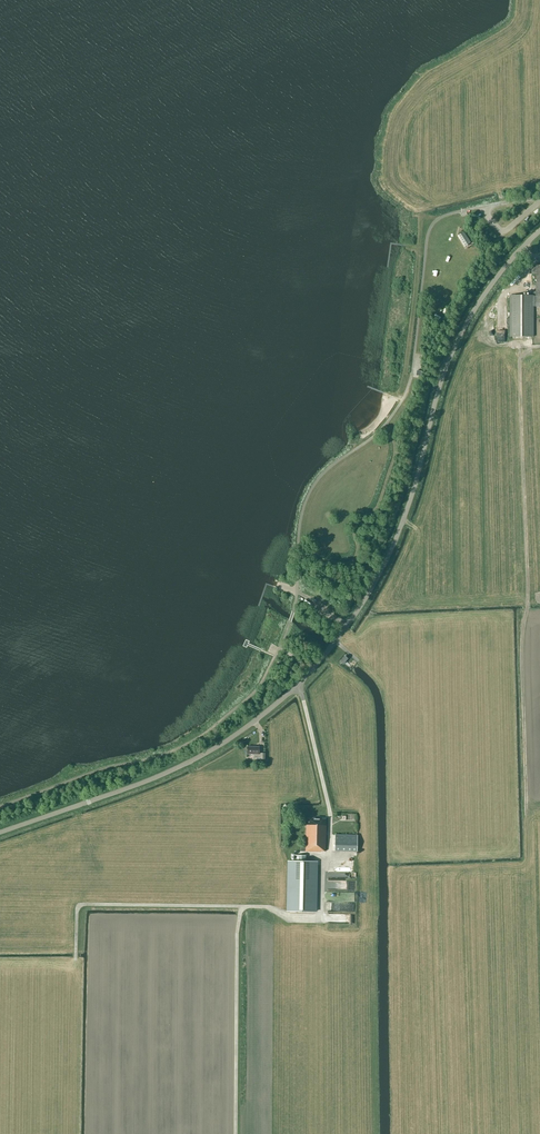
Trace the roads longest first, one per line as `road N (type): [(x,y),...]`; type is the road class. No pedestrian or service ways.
road 1 (unclassified): [(0,832),(200,757),(311,670),(391,550),(462,332),(539,230)]
road 2 (track): [(539,346),(520,351),(526,815)]
road 3 (track): [(321,919),(289,919),(269,906),(80,905),(76,960)]
road 4 (track): [(241,907),(236,1133)]

